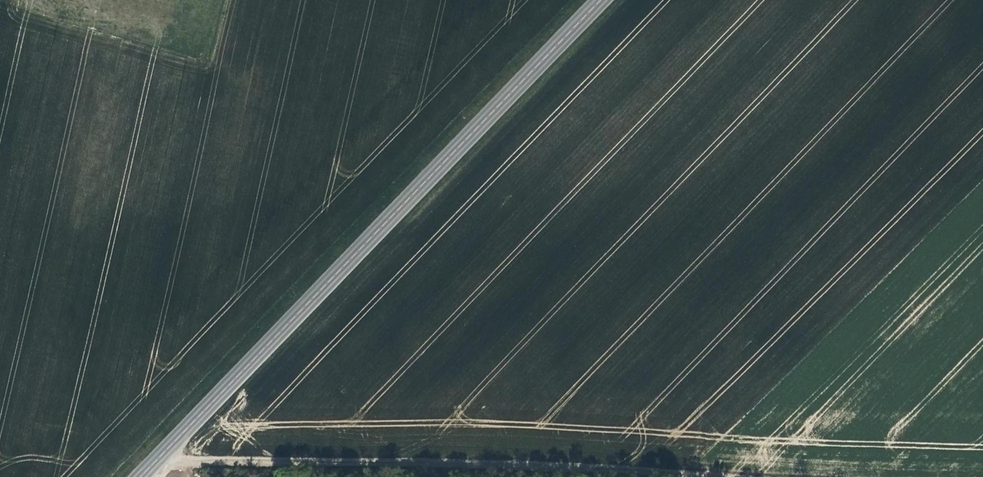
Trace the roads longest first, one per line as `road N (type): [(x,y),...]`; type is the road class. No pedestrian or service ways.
road 1 (secondary): [(140,476),(600,0)]
road 2 (track): [(754,476),(161,455)]

